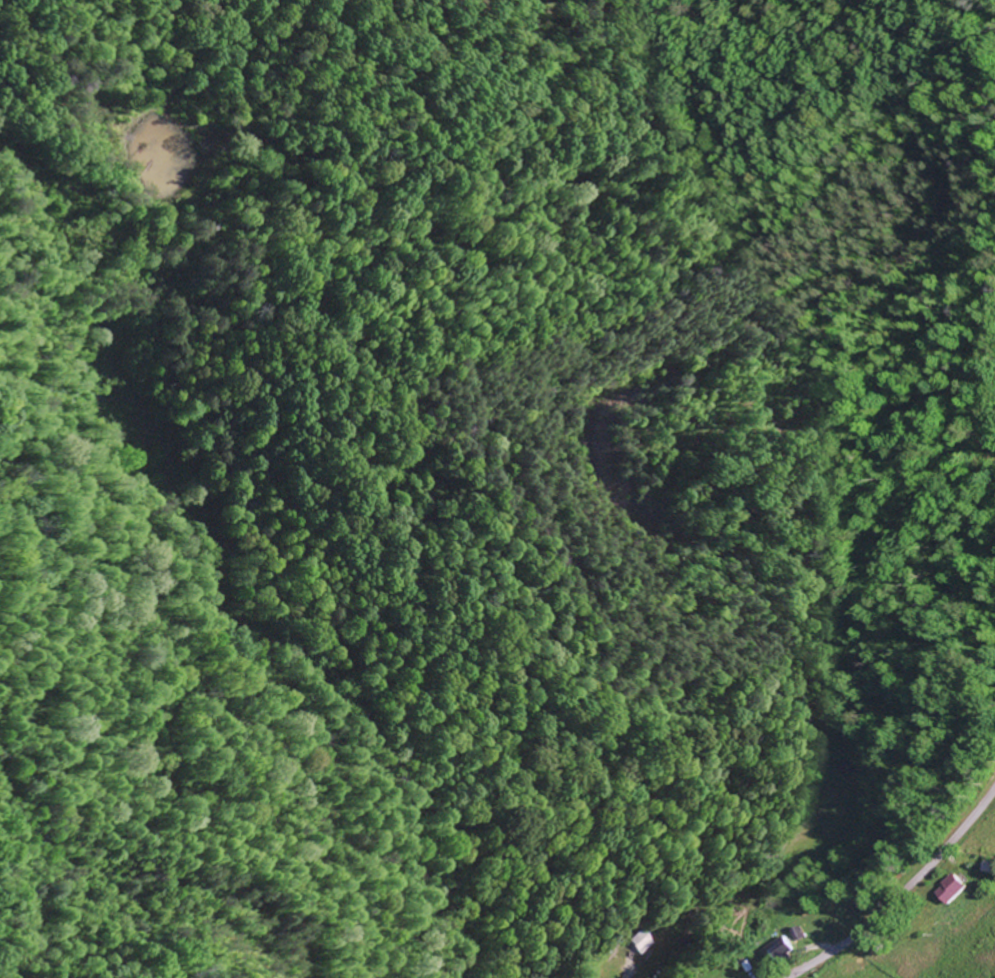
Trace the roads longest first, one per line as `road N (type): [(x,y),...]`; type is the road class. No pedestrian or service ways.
road 1 (residential): [(794,977),(911,888),(994,788)]

